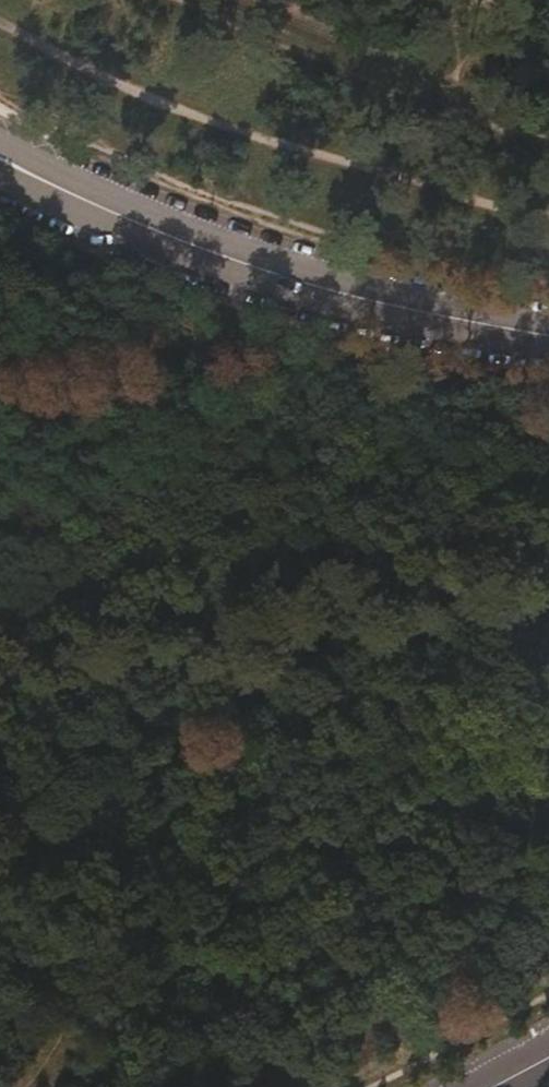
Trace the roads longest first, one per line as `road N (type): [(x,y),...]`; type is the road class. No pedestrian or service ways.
road 1 (track): [(0,685),(184,647),(379,591),(511,517),(548,485)]
road 2 (tertiary): [(5,161),(166,235),(272,273),(386,306),(548,336)]

